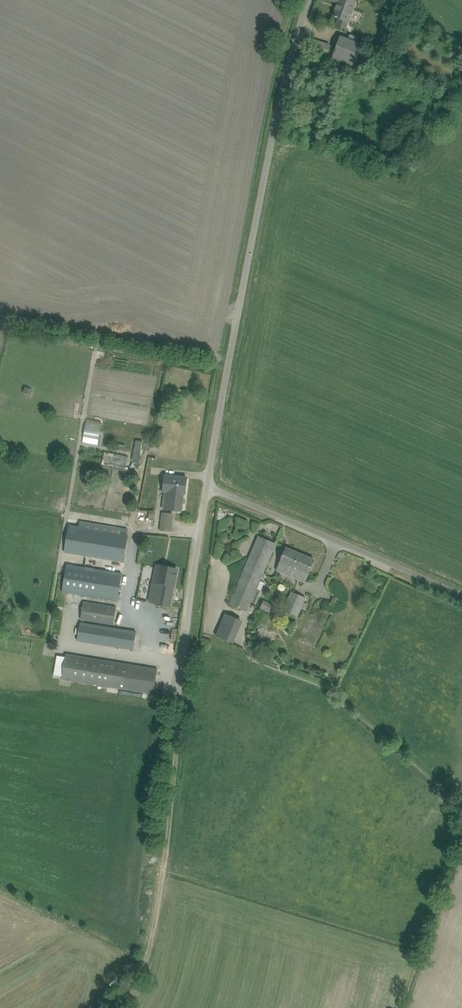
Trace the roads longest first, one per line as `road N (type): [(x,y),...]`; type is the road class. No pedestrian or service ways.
road 1 (unclassified): [(208,487),(283,90),(308,0)]
road 2 (track): [(179,687),(154,917),(139,970),(116,1007)]
road 3 (unclassified): [(461,595),(208,487)]
road 4 (unclassified): [(179,687),(208,487)]

